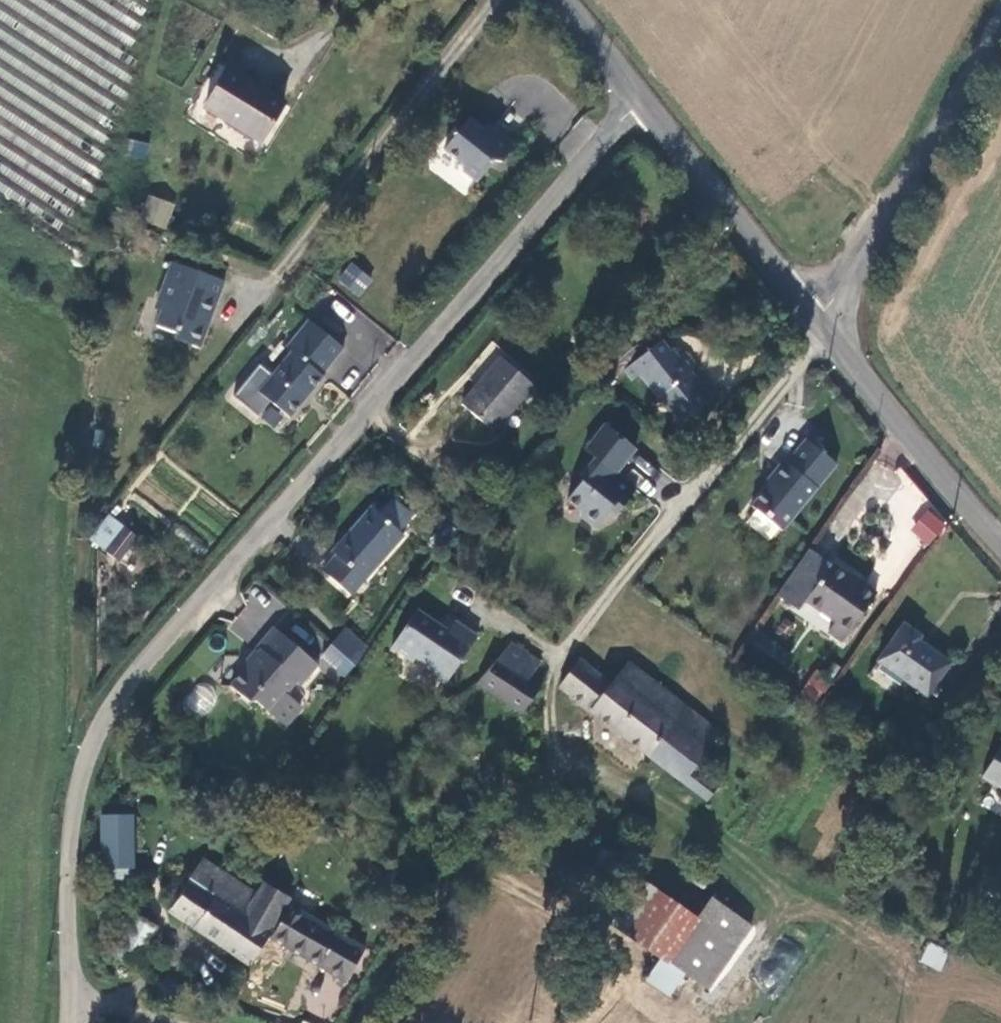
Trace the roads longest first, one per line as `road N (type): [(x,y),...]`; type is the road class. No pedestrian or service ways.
road 1 (unclassified): [(646,102),(125,700),(91,776),(75,853),(83,992)]
road 2 (track): [(356,1022),(413,935),(548,775),(555,737),(550,693),(561,656),(823,330)]
road 3 (unclassified): [(823,330),(833,294),(1000,25)]
road 4 (track): [(496,0),(280,269)]
road 5 (tertiary): [(646,102),(823,330)]
road 6 (tertiary): [(823,330),(1000,546)]
road 7 (tertiary): [(562,0),(646,102)]

